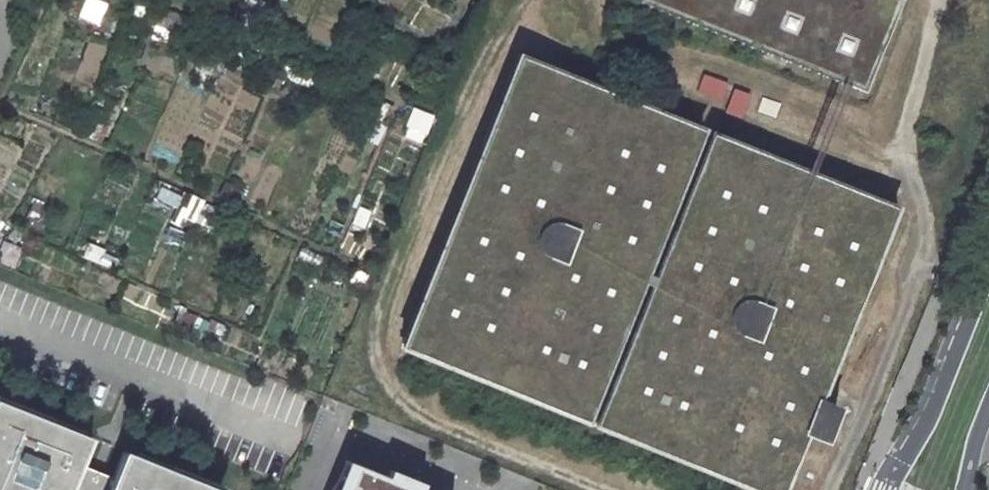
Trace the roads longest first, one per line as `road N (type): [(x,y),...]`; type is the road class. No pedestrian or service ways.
road 1 (tertiary): [(988,269),(933,408),(884,489)]

